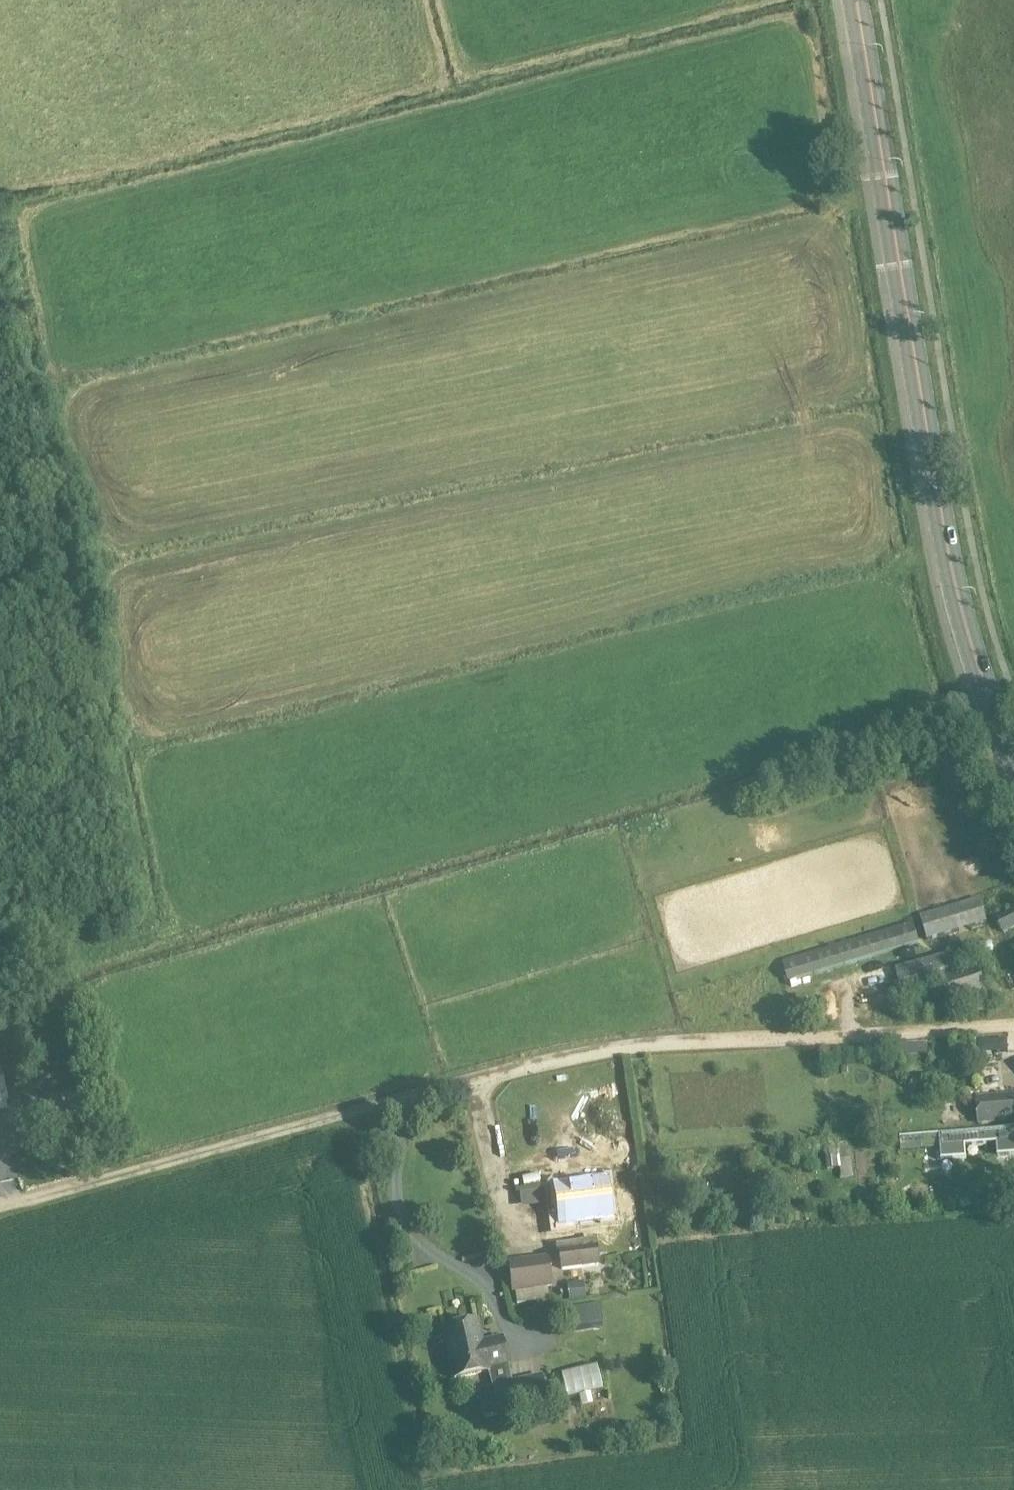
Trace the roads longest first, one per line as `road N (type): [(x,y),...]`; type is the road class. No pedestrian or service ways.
road 1 (unclassified): [(1013,1027),(601,1052),(0,1200)]
road 2 (secondary): [(1013,761),(952,601),(852,0)]

